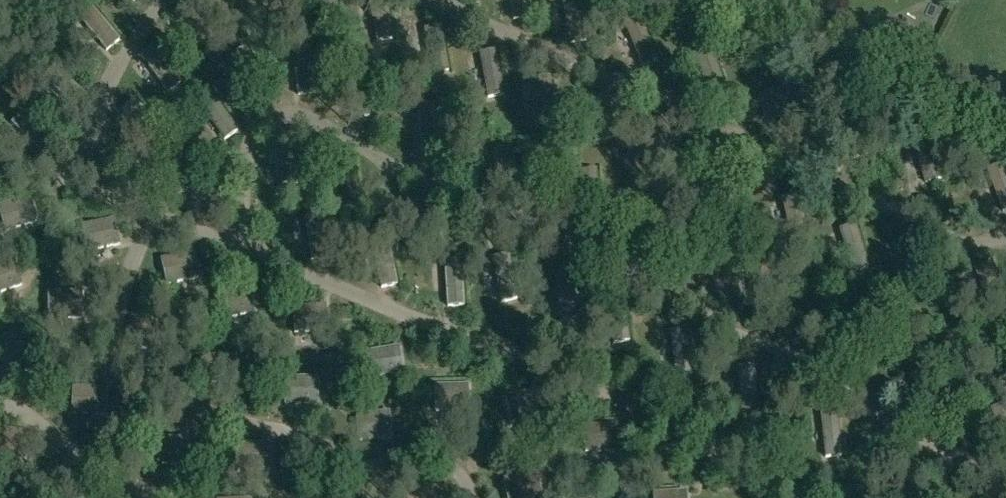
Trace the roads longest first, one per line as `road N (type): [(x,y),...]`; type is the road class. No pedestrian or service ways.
road 1 (unclassified): [(1005,98),(773,0)]

